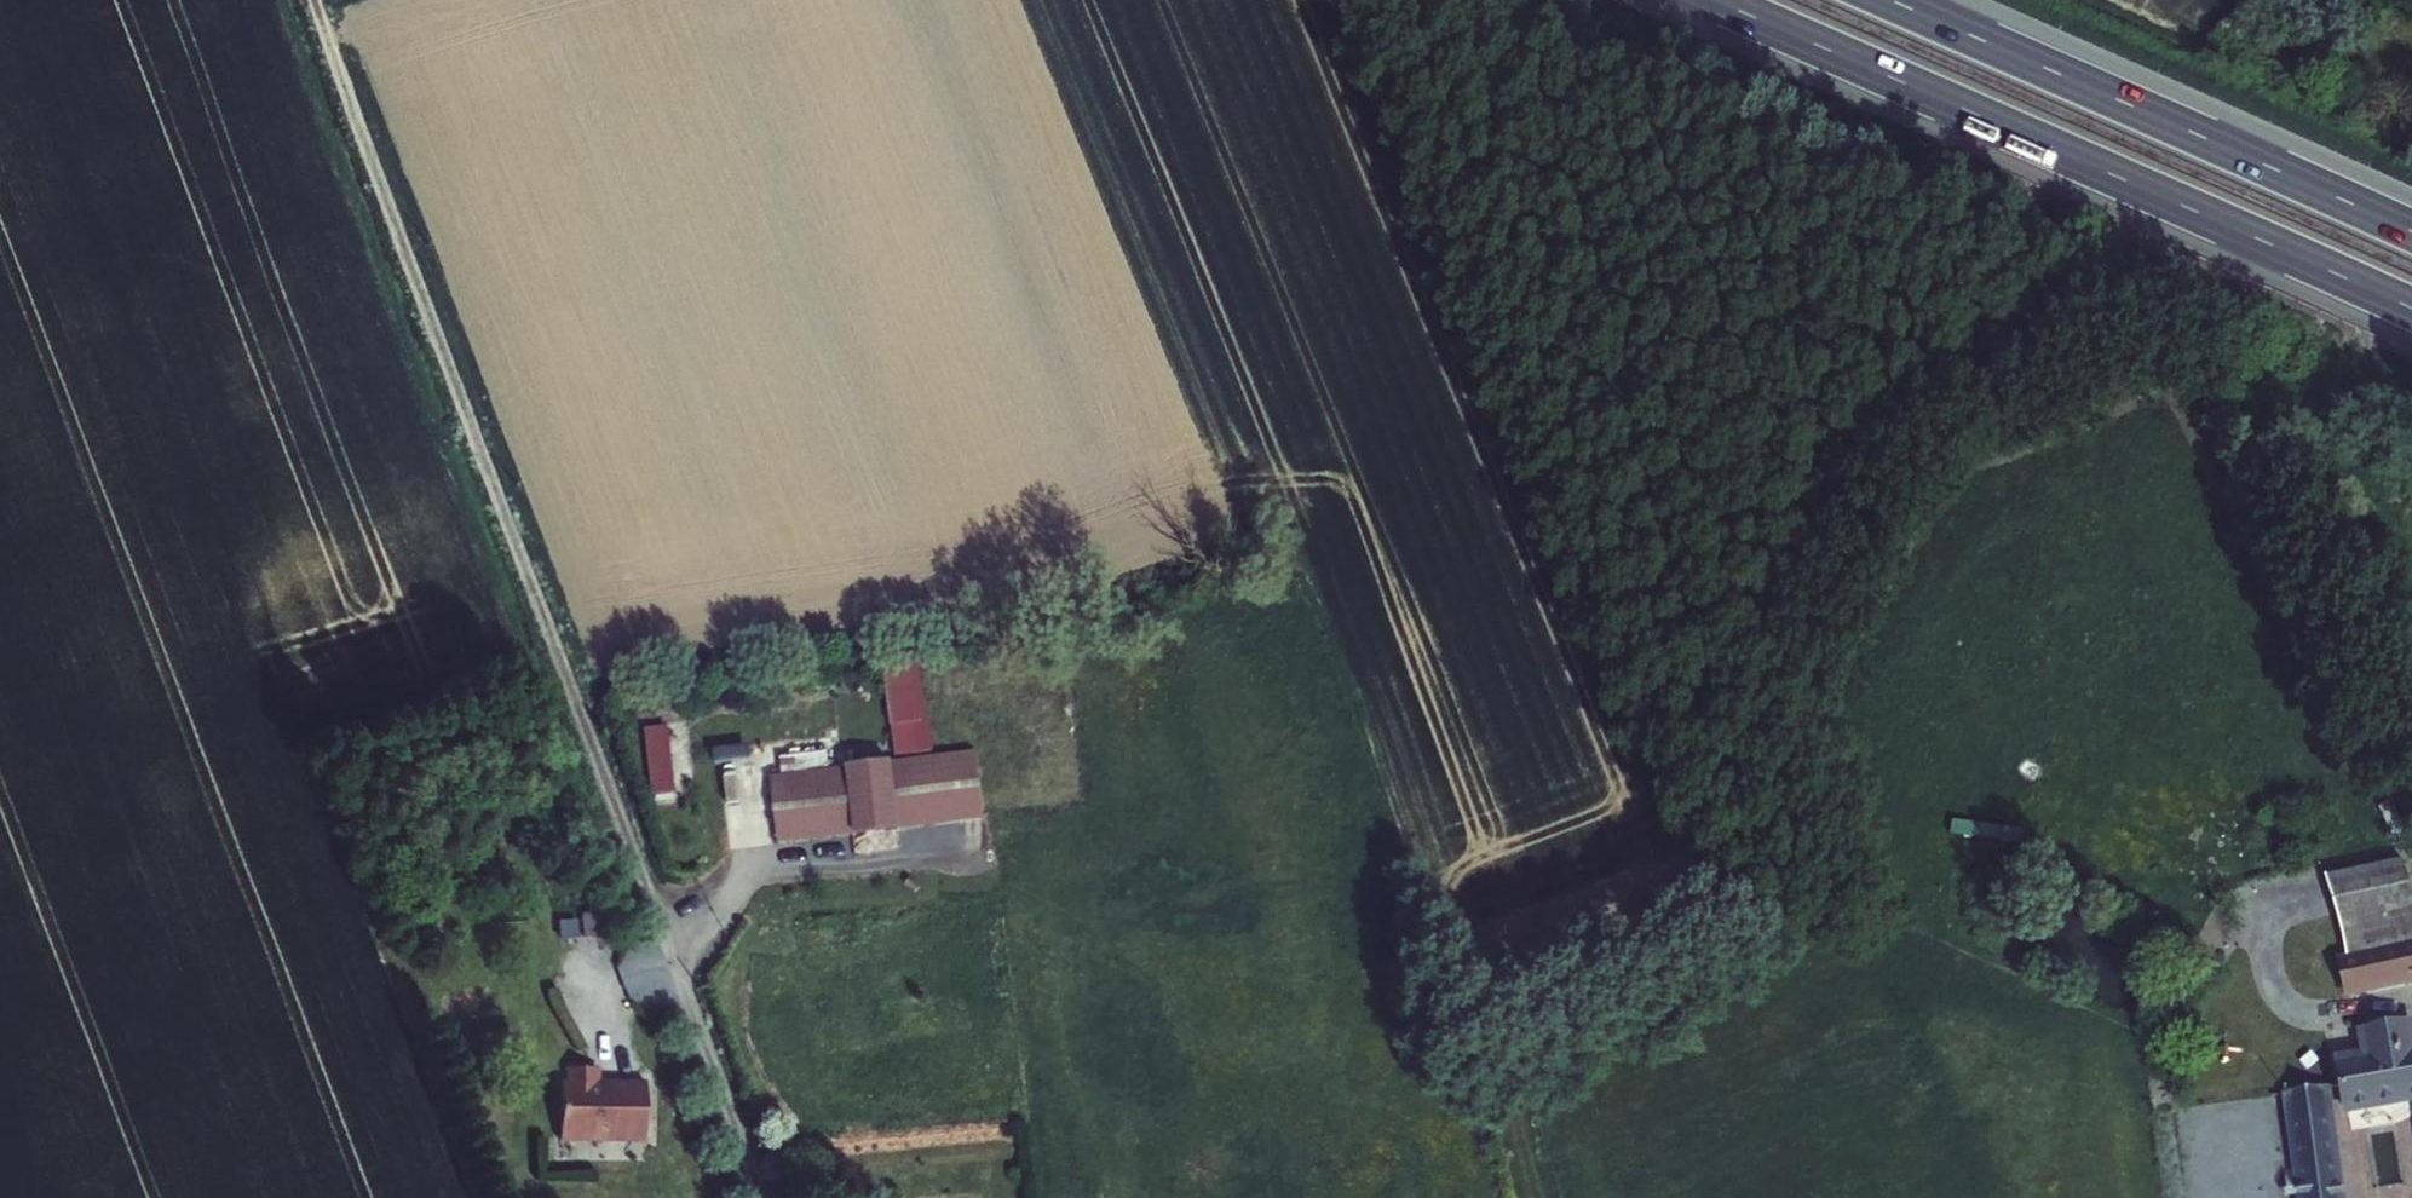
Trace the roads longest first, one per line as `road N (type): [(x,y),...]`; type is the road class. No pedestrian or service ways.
road 1 (unclassified): [(762,1197),(314,0)]
road 2 (motorway): [(1713,0),(2411,308)]
road 3 (motorway): [(2411,231),(1889,0)]

